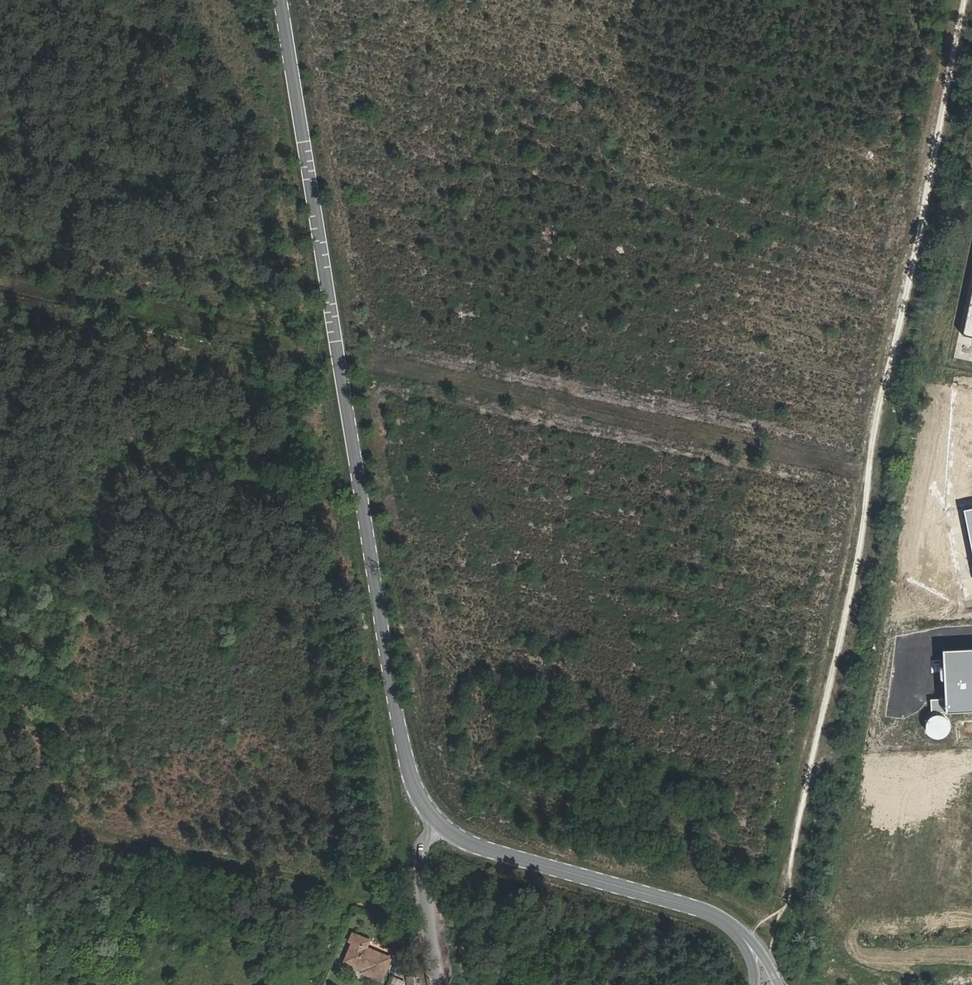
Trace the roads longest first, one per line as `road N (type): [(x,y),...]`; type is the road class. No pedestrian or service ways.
road 1 (tertiary): [(281,0),(390,696),(424,806),(468,843),(716,915),(751,949)]

